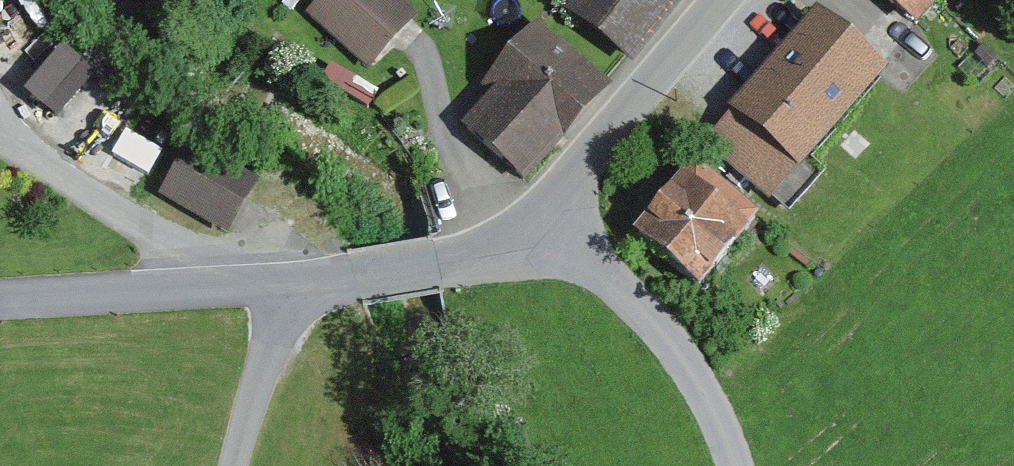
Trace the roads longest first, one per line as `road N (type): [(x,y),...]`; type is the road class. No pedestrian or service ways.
road 1 (unclassified): [(530,243),(600,271),(657,326),(718,423),(733,465)]
road 2 (residential): [(530,243),(584,162),(721,0)]
road 3 (residential): [(270,283),(172,246),(0,138)]
road 4 (unclassified): [(0,297),(270,283)]
road 5 (unclassified): [(270,283),(530,243)]
road 6 (residential): [(270,283),(273,321),(232,465)]

